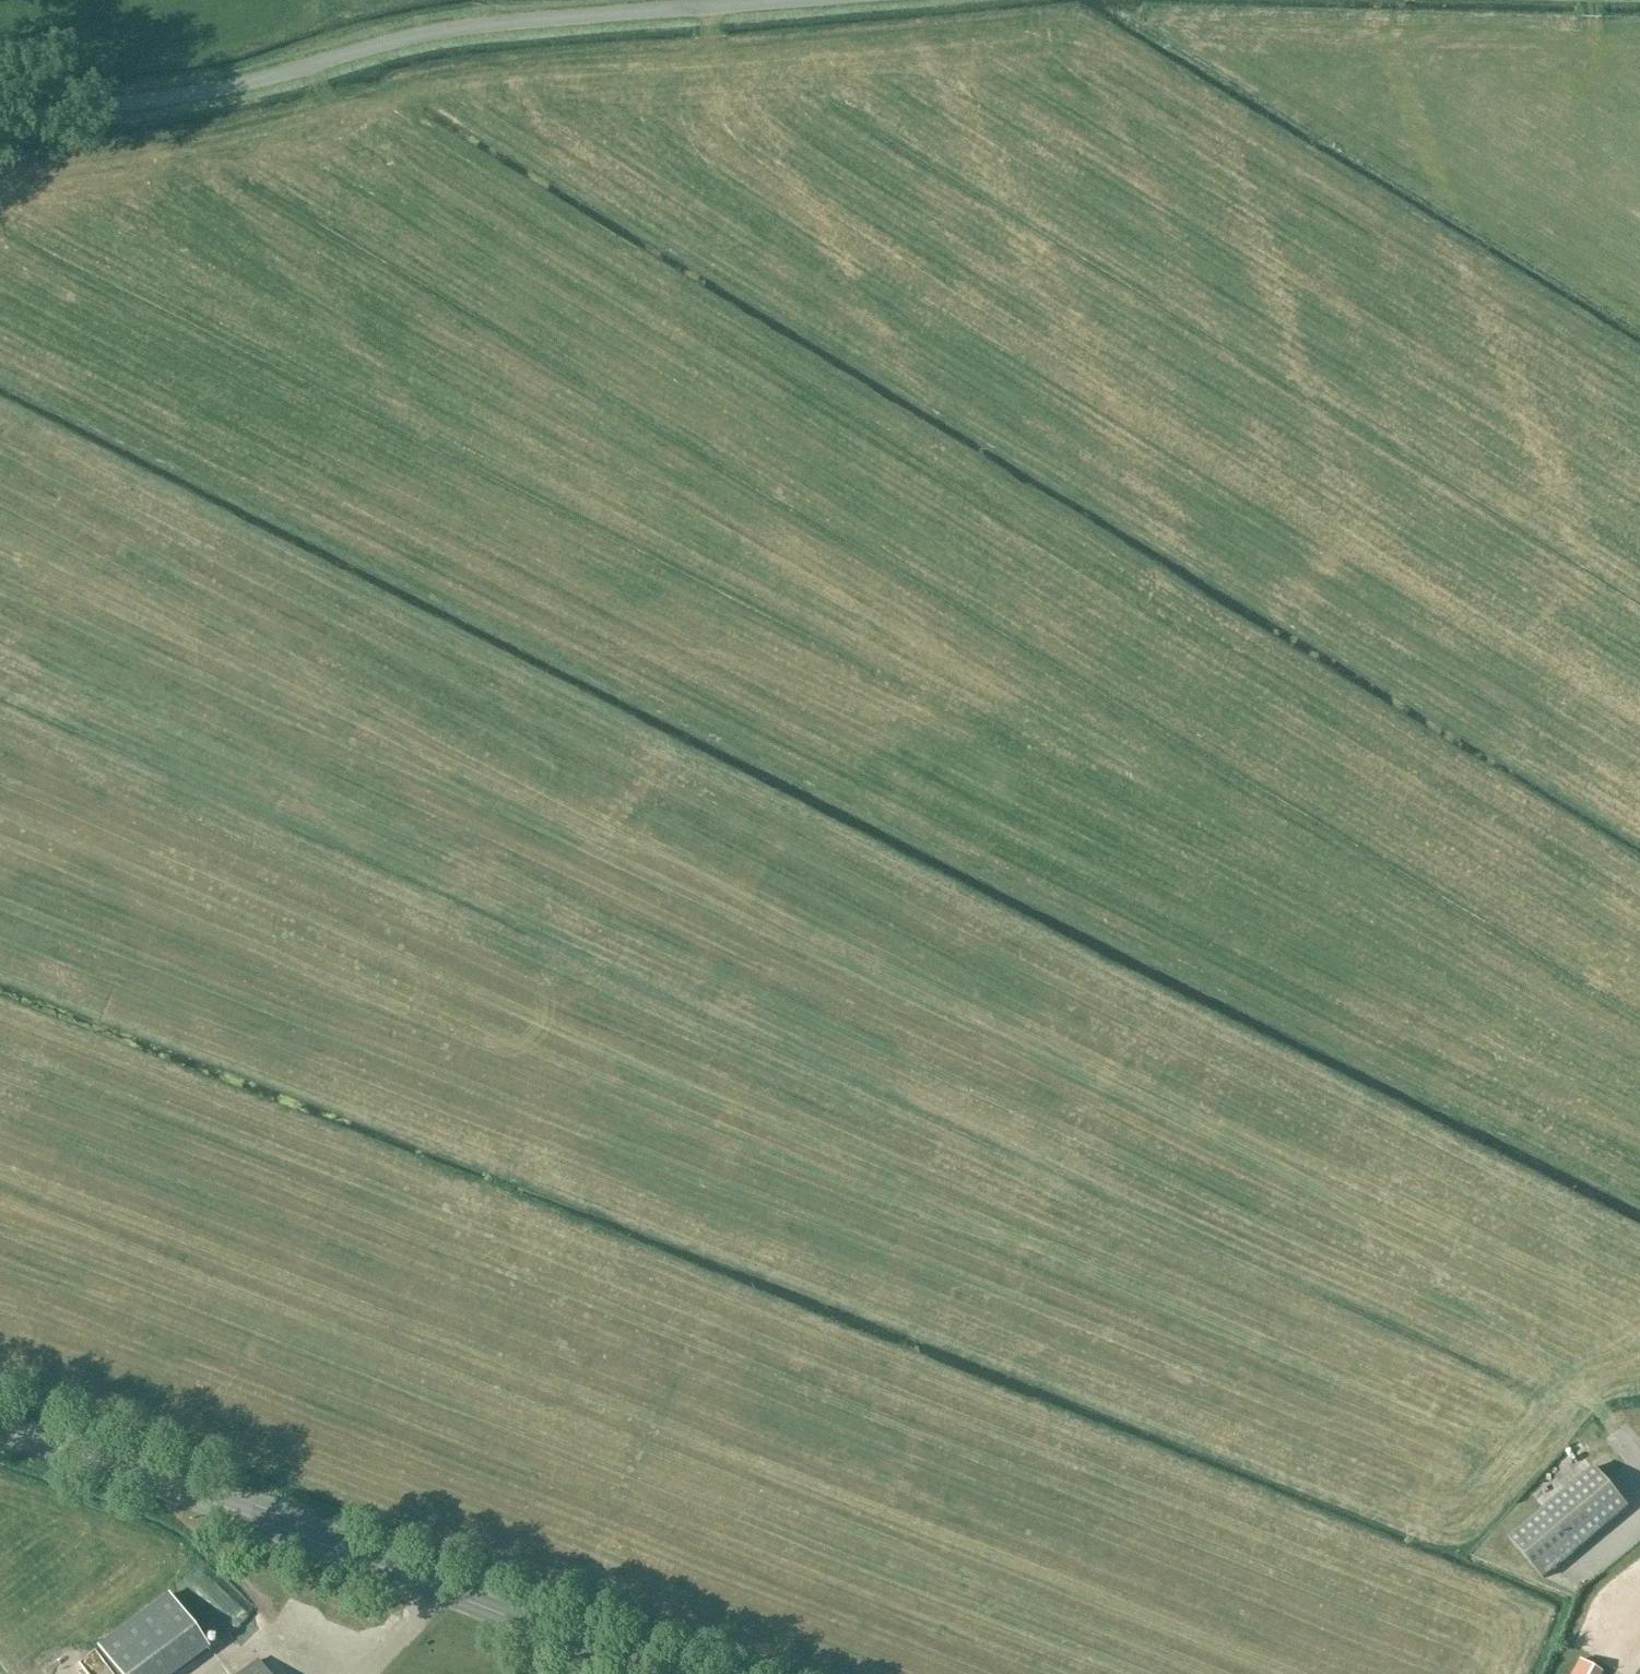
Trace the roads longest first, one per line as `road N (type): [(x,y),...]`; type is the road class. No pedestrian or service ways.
road 1 (unclassified): [(6,118),(216,90),(449,30),(802,0)]
road 2 (secondary): [(654,1673),(159,1481),(0,1431)]

